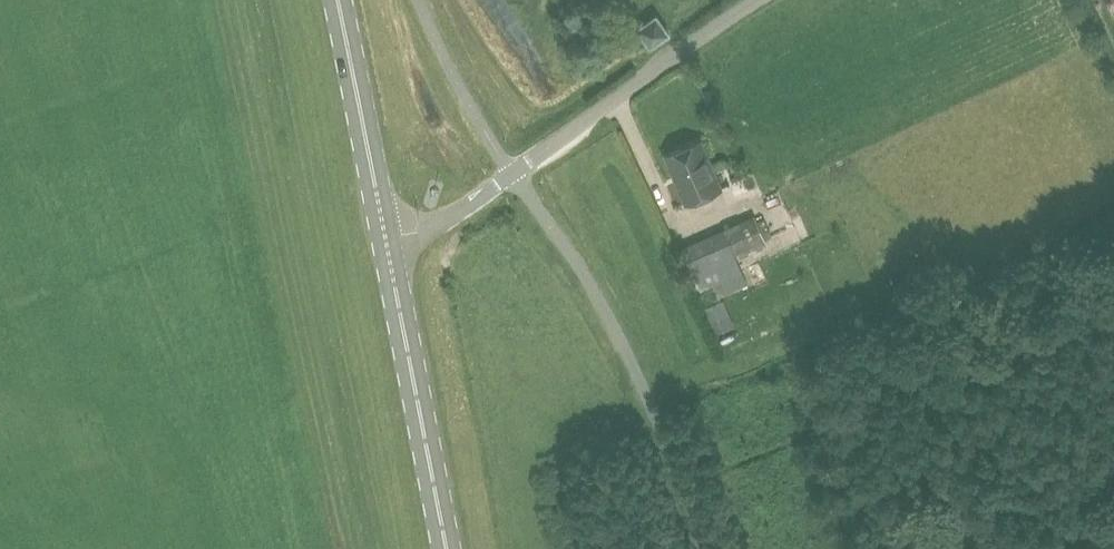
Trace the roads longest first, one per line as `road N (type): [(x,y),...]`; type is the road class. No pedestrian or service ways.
road 1 (unclassified): [(702,548),(629,361),(587,282),(512,171)]
road 2 (primary): [(445,548),(384,237)]
road 3 (tertiary): [(512,171),(752,0)]
road 4 (primary): [(384,237),(337,0)]
road 5 (tertiary): [(384,237),(441,221),(512,171)]

